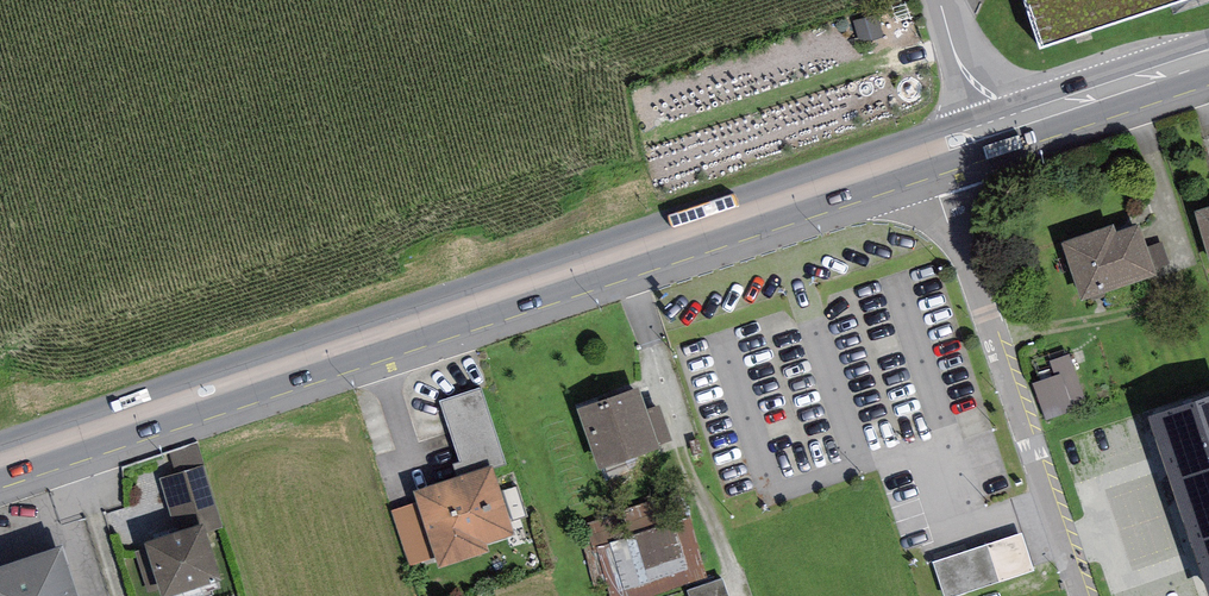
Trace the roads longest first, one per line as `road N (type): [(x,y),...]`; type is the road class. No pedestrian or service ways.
road 1 (primary): [(0,464),(927,152)]
road 2 (residential): [(1081,595),(927,152)]
road 3 (primary): [(927,152),(1208,56)]

